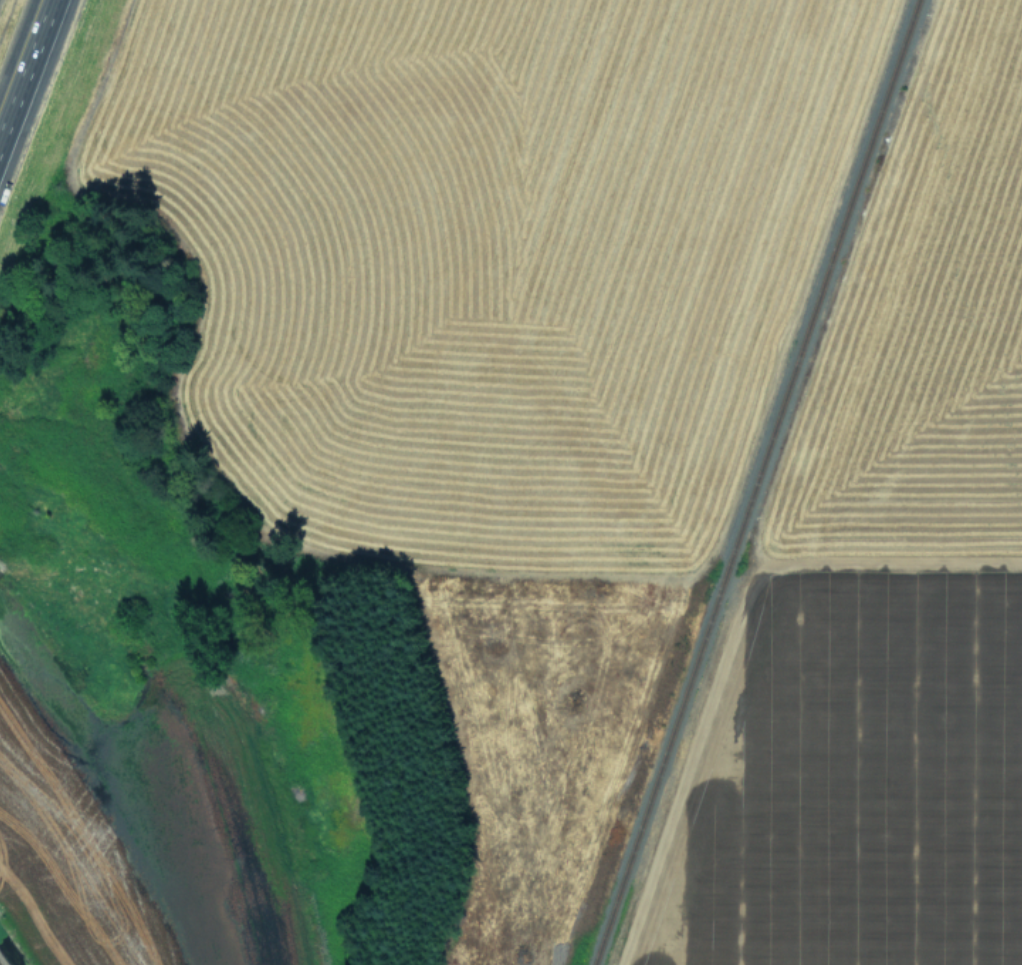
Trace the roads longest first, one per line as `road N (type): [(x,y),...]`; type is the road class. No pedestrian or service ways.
road 1 (motorway): [(0,136),(52,0)]

